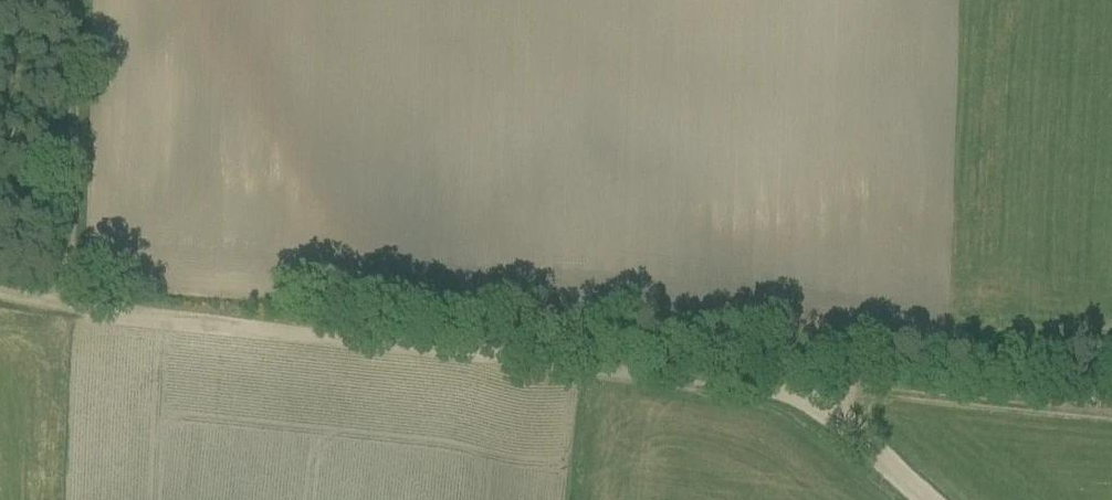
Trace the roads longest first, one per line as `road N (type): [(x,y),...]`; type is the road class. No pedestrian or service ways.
road 1 (track): [(771,388),(63,307)]
road 2 (track): [(63,307),(77,0)]
road 3 (track): [(926,499),(839,428),(771,388)]

